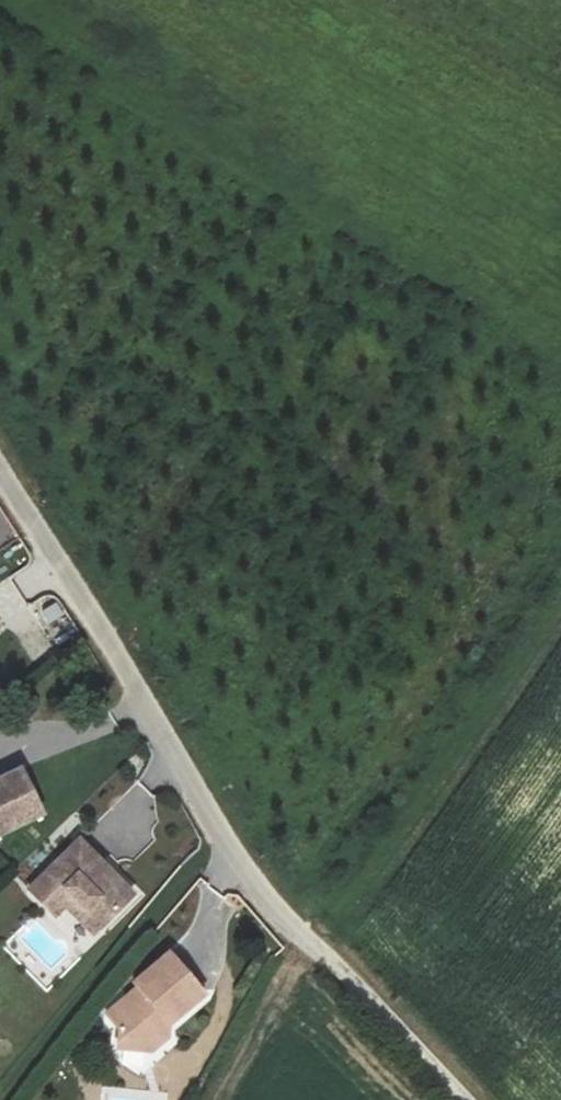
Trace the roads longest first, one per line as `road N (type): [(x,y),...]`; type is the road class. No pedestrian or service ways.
road 1 (unclassified): [(466,1099),(225,844),(0,473)]

